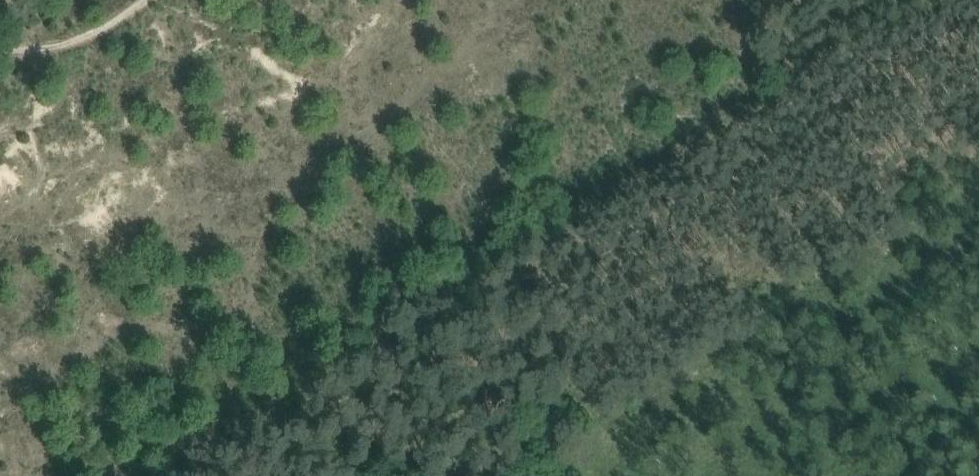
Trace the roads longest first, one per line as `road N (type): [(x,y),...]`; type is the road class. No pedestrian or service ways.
road 1 (track): [(149,0),(53,51),(0,53)]

